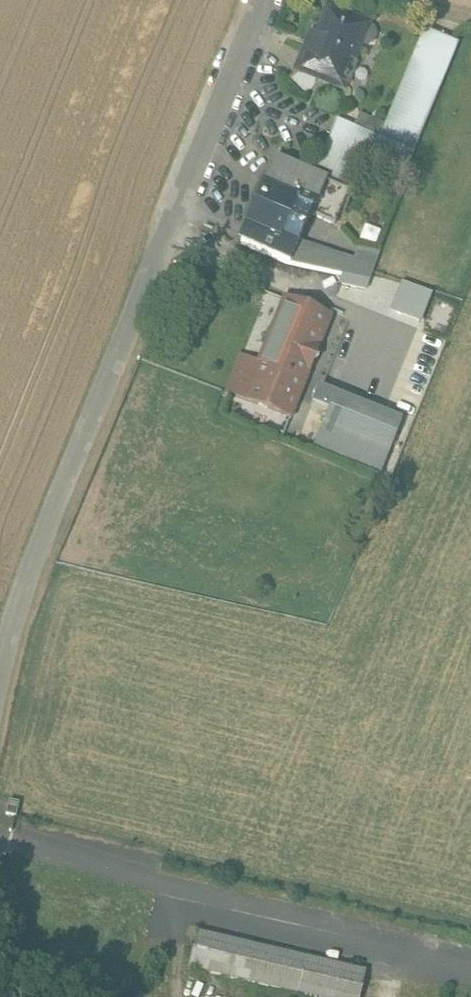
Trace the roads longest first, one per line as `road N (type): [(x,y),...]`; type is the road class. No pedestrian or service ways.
road 1 (unclassified): [(270,0),(34,558),(0,682)]
road 2 (track): [(0,839),(470,953)]

